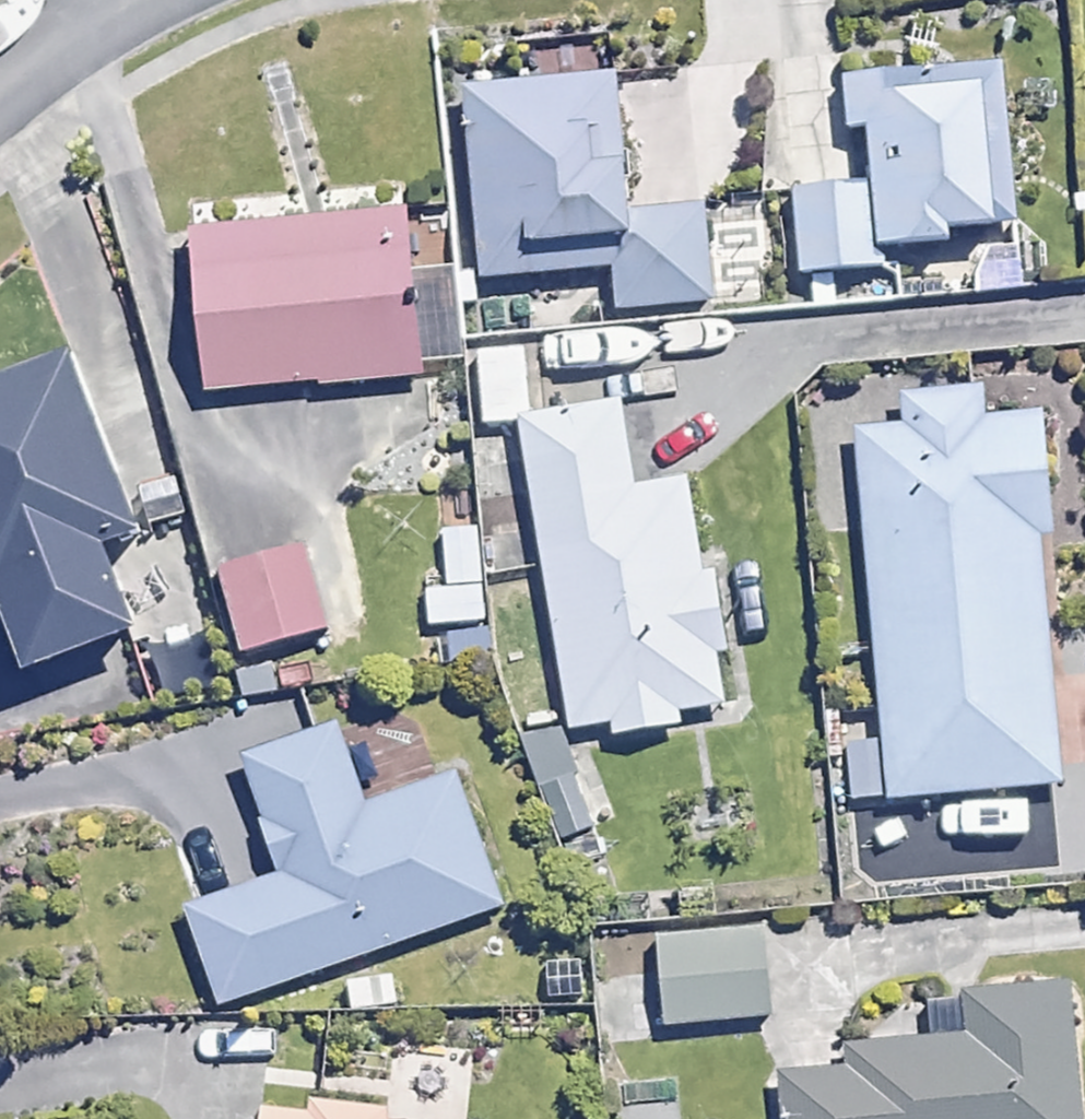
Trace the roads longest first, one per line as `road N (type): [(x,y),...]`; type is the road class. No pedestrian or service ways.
road 1 (residential): [(0,71),(99,0)]

